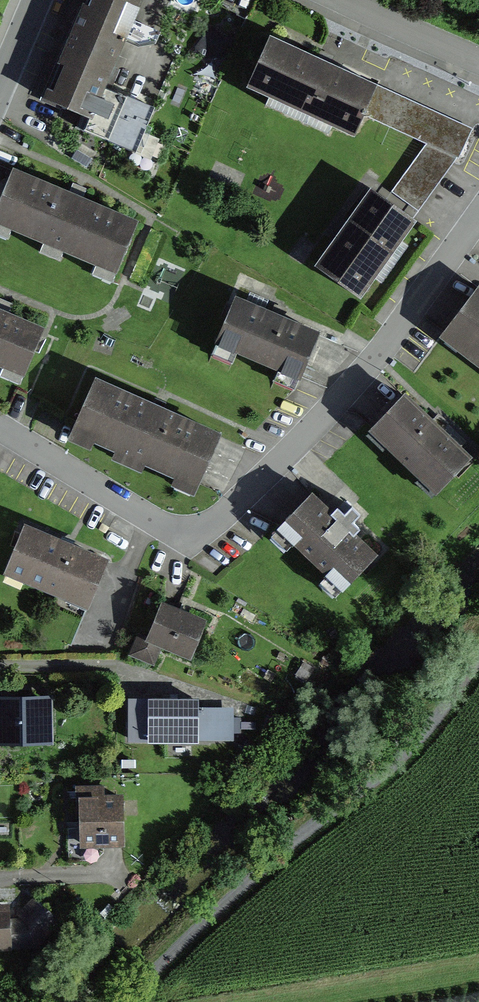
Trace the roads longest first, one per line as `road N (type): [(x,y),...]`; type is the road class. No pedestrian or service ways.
road 1 (residential): [(478,216),(359,379),(253,485),(188,534),(0,429)]
road 2 (track): [(126,1001),(388,768),(478,664)]
road 3 (residential): [(348,0),(478,59)]

